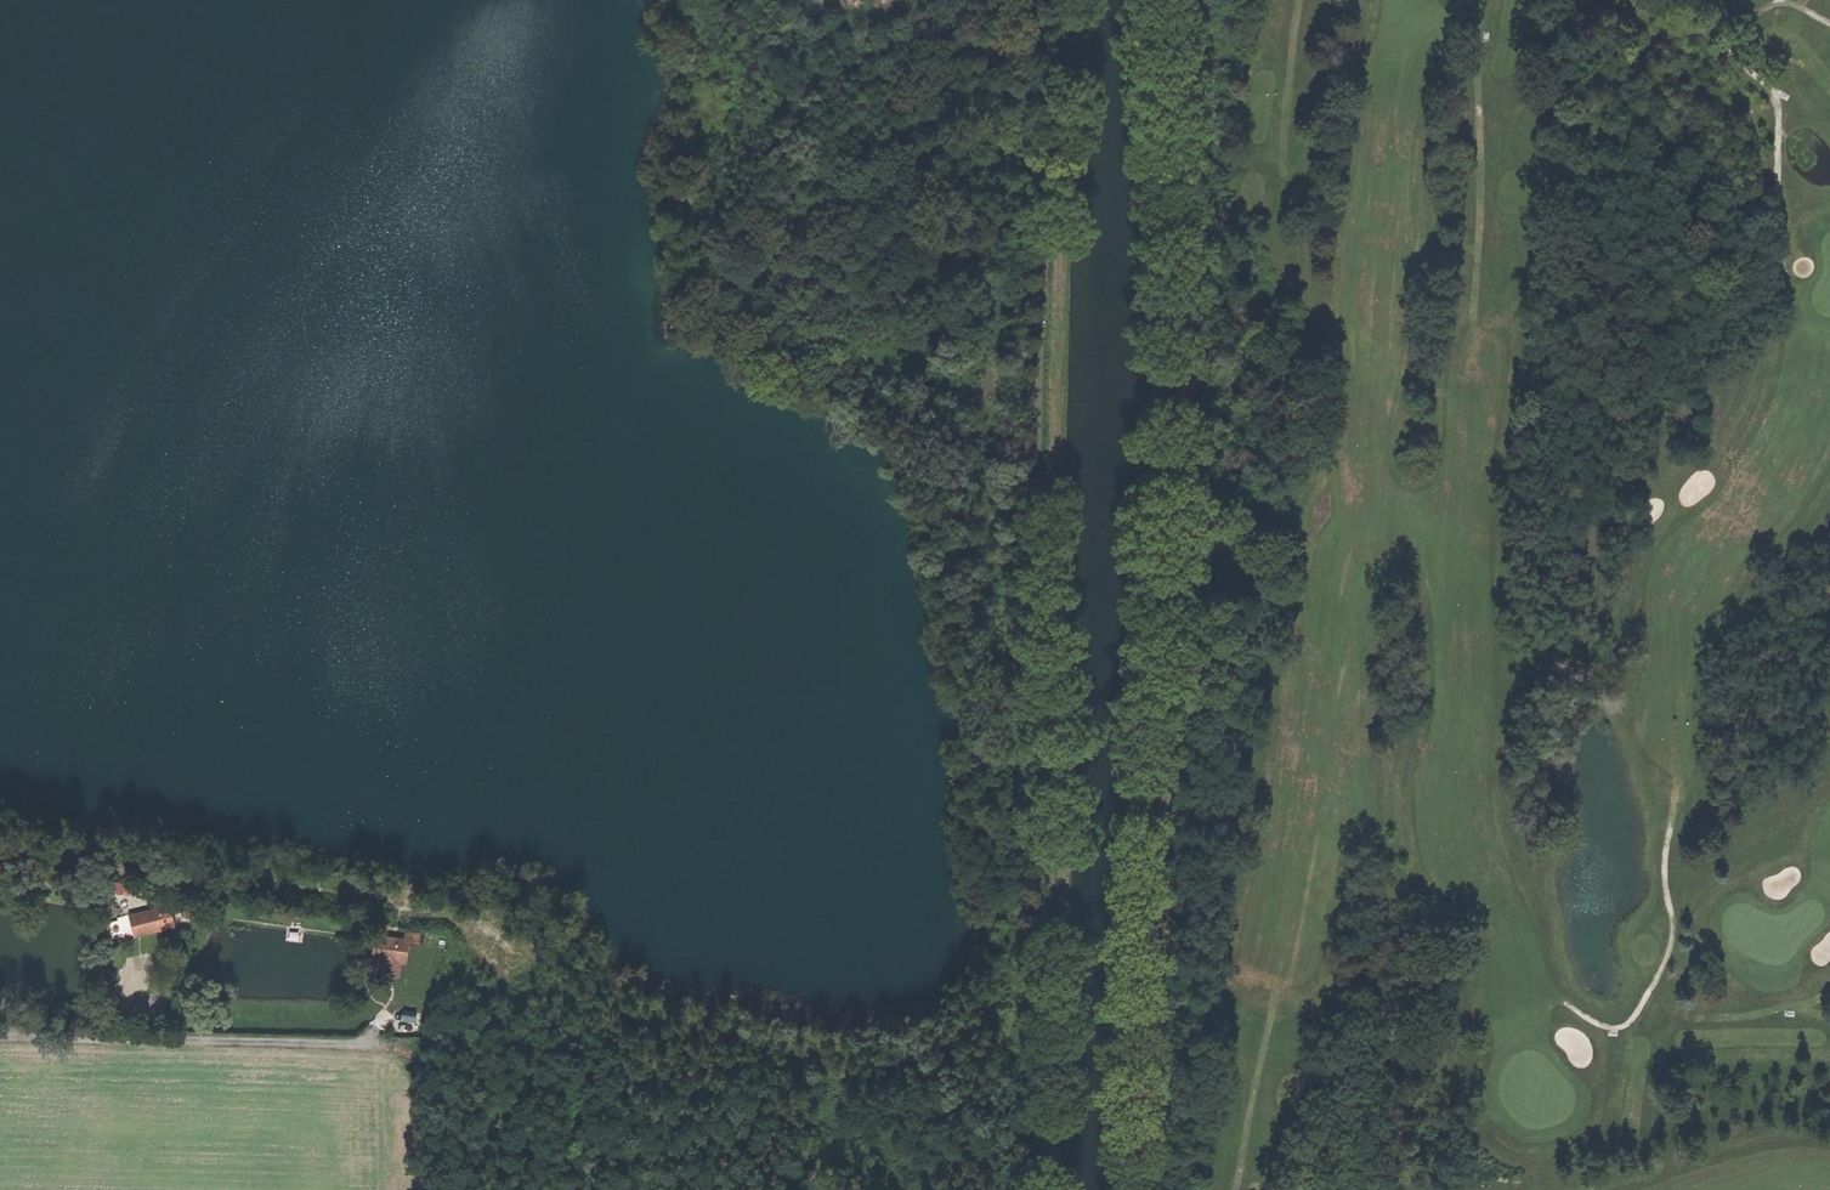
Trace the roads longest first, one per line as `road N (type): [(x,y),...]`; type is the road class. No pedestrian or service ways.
road 1 (track): [(0,1028),(402,1045)]

